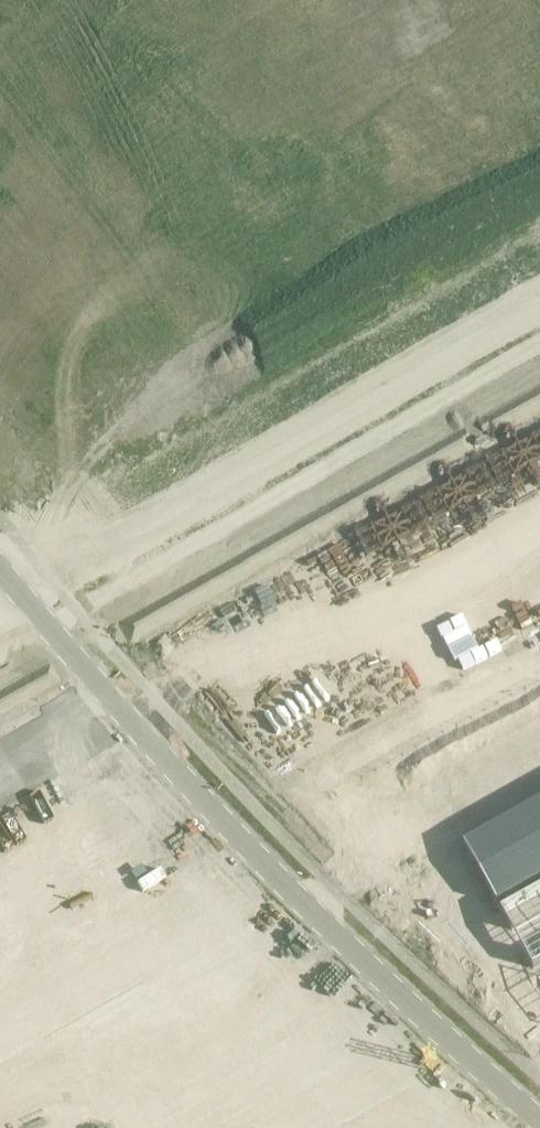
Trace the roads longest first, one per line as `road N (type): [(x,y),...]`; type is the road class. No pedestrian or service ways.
road 1 (unclassified): [(539,1114),(432,1029),(187,784),(46,620)]
road 2 (unclassified): [(24,594),(539,301)]

